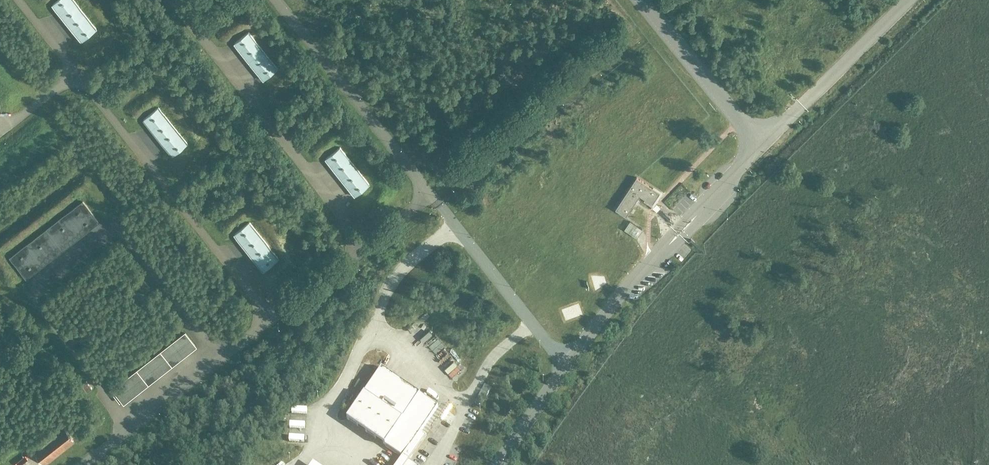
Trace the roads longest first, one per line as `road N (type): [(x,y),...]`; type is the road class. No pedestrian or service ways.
road 1 (unclassified): [(497,464),(606,312),(760,146)]
road 2 (unclassified): [(760,146),(910,0)]
road 3 (unclassified): [(651,12),(760,146)]

